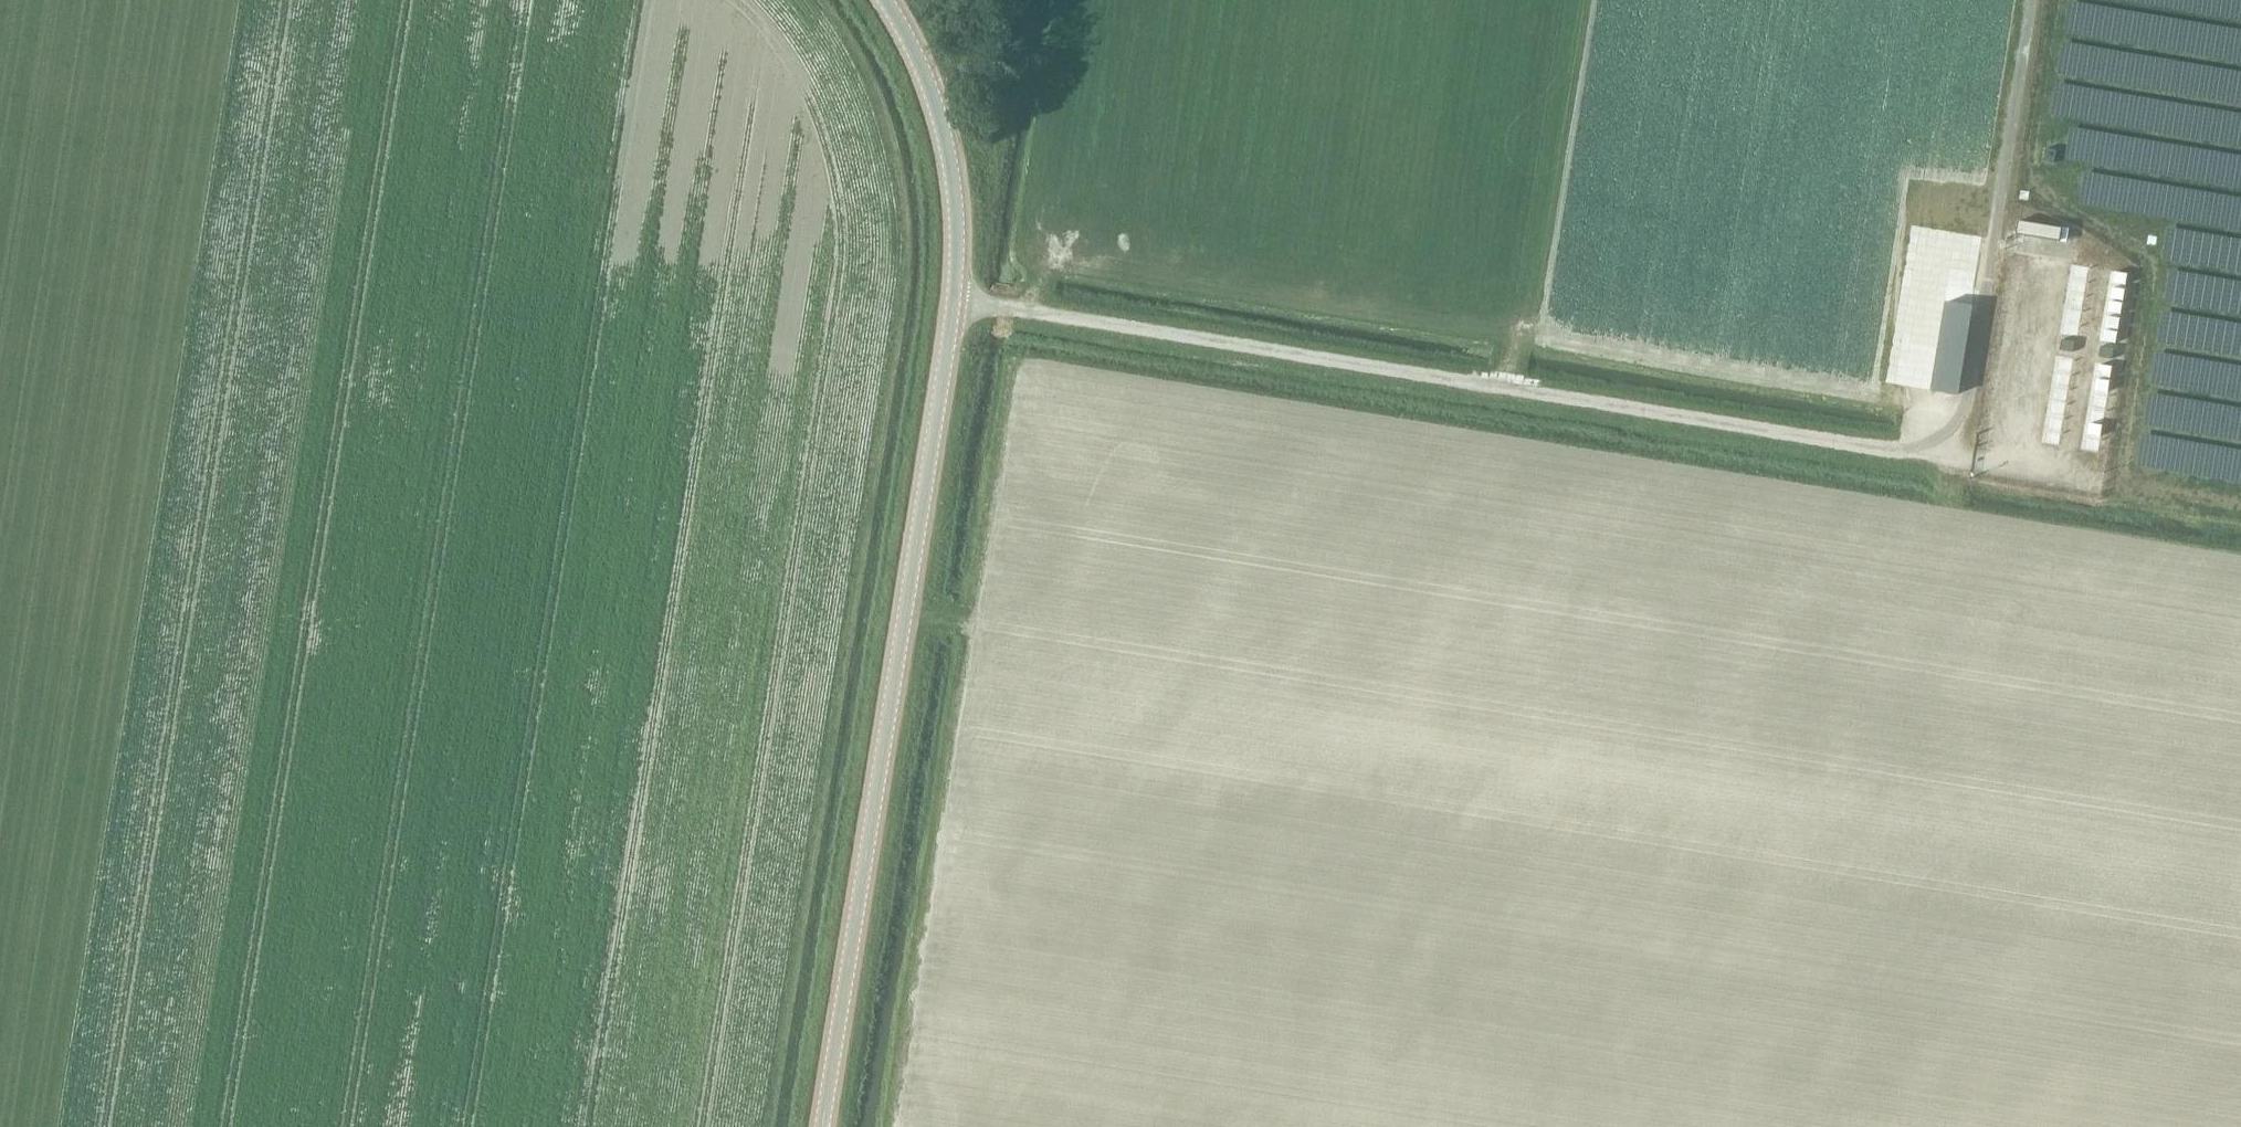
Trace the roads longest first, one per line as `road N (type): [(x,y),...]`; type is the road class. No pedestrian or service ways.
road 1 (tertiary): [(823,1126),(959,255),(943,131),(883,0)]

